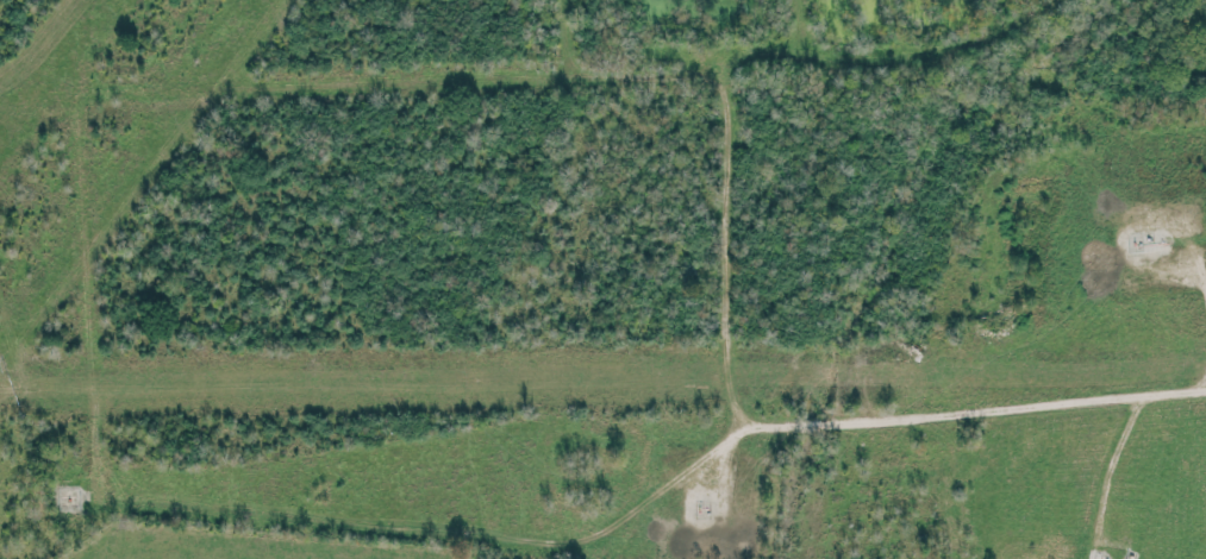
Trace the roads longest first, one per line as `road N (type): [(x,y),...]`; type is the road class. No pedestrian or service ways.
road 1 (track): [(0,82),(705,76),(733,105),(733,382),(744,413),(773,426),(1205,391)]
road 2 (track): [(744,413),(618,508),(577,525),(171,497),(99,481),(96,78)]

